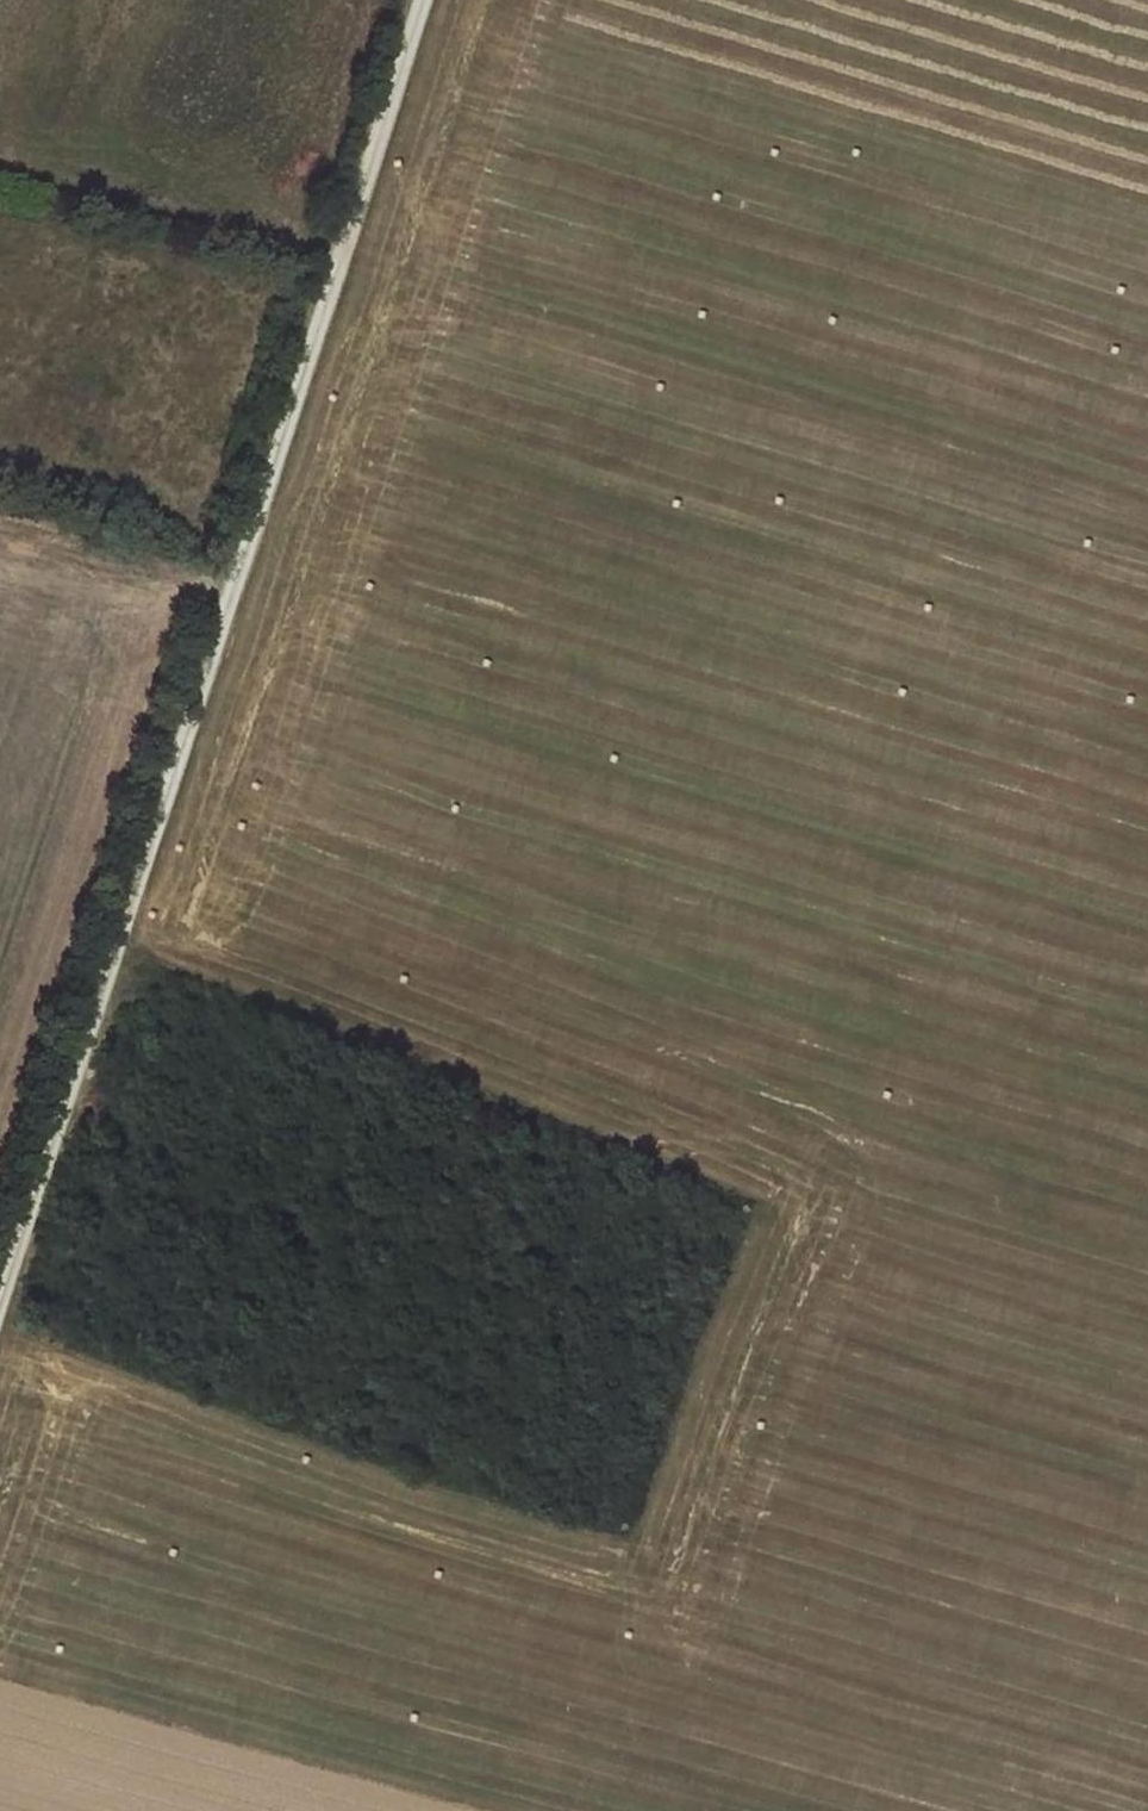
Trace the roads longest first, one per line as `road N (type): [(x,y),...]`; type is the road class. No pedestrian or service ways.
road 1 (track): [(422,0),(0,1303)]

